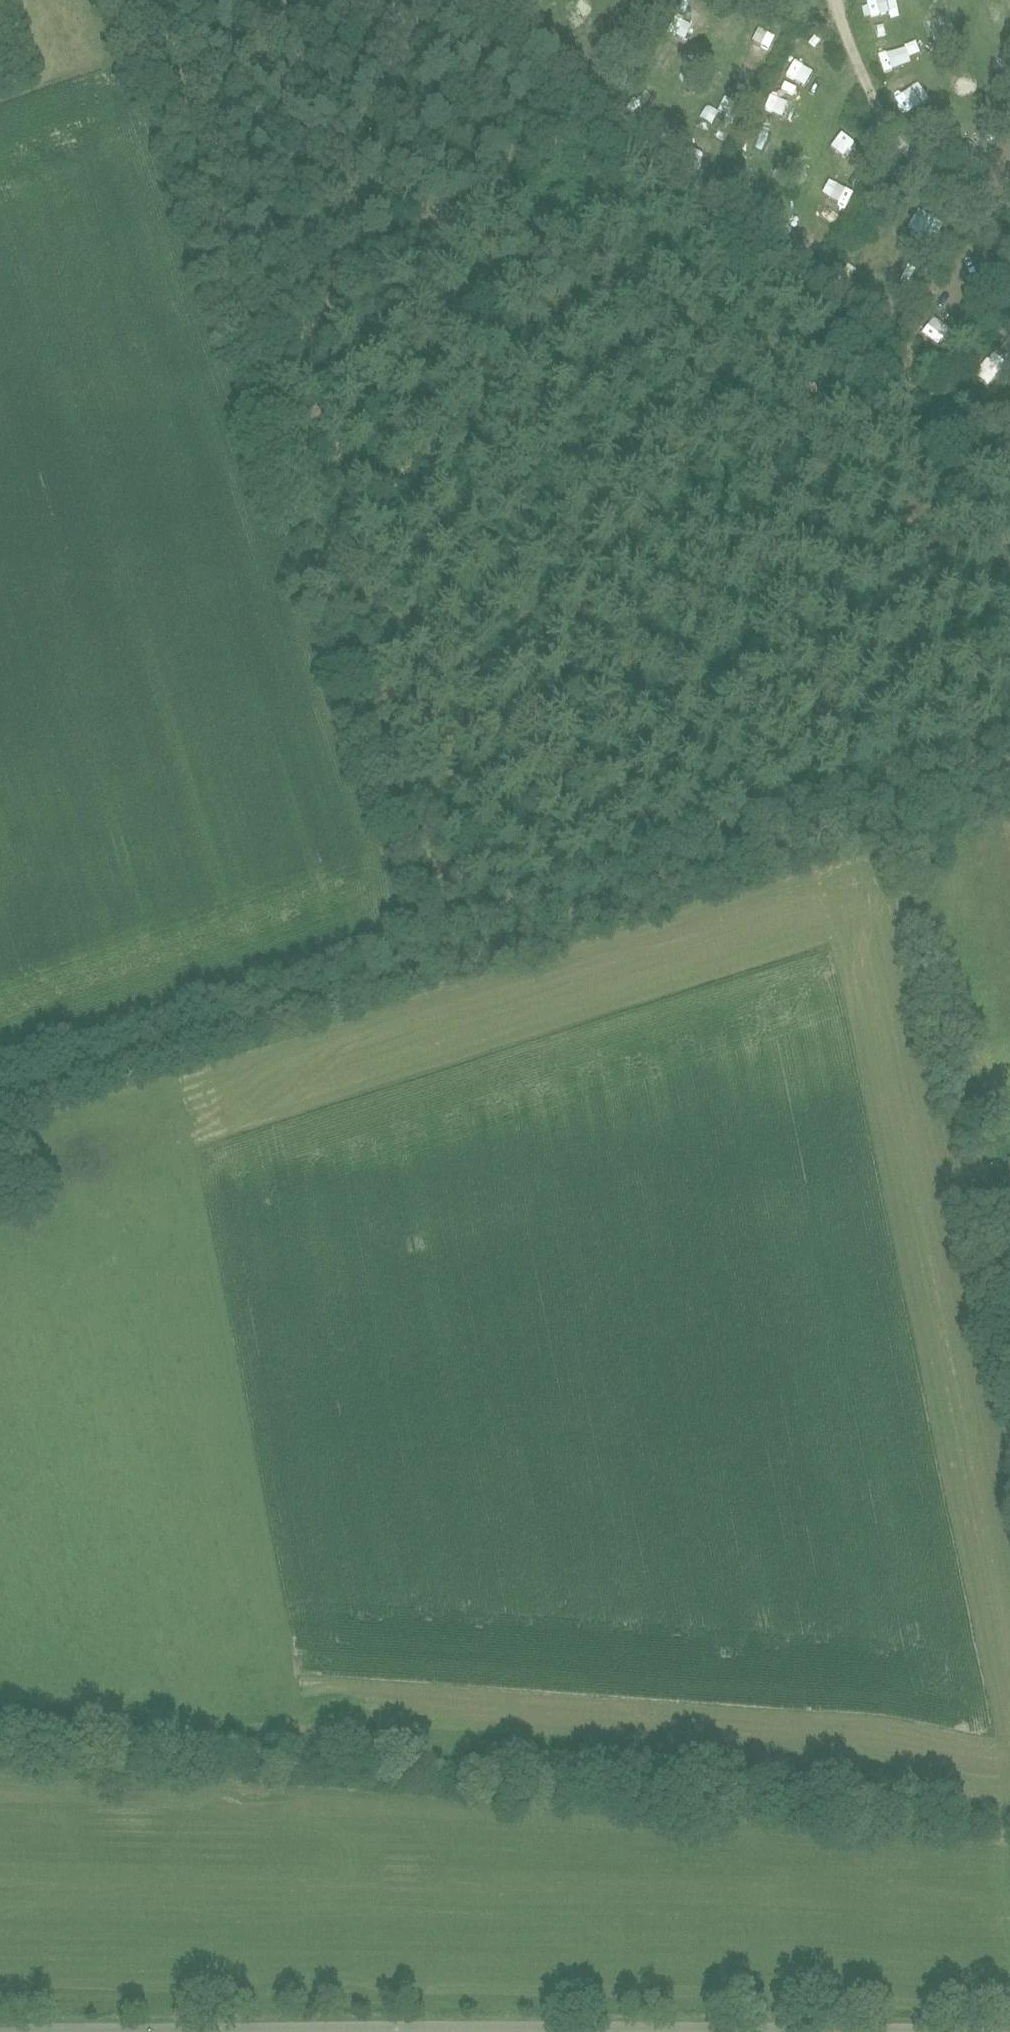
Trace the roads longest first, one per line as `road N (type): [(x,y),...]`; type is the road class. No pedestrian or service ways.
road 1 (unclassified): [(1009,2030),(0,2030)]
road 2 (track): [(837,0),(870,95),(919,180),(1009,248)]

